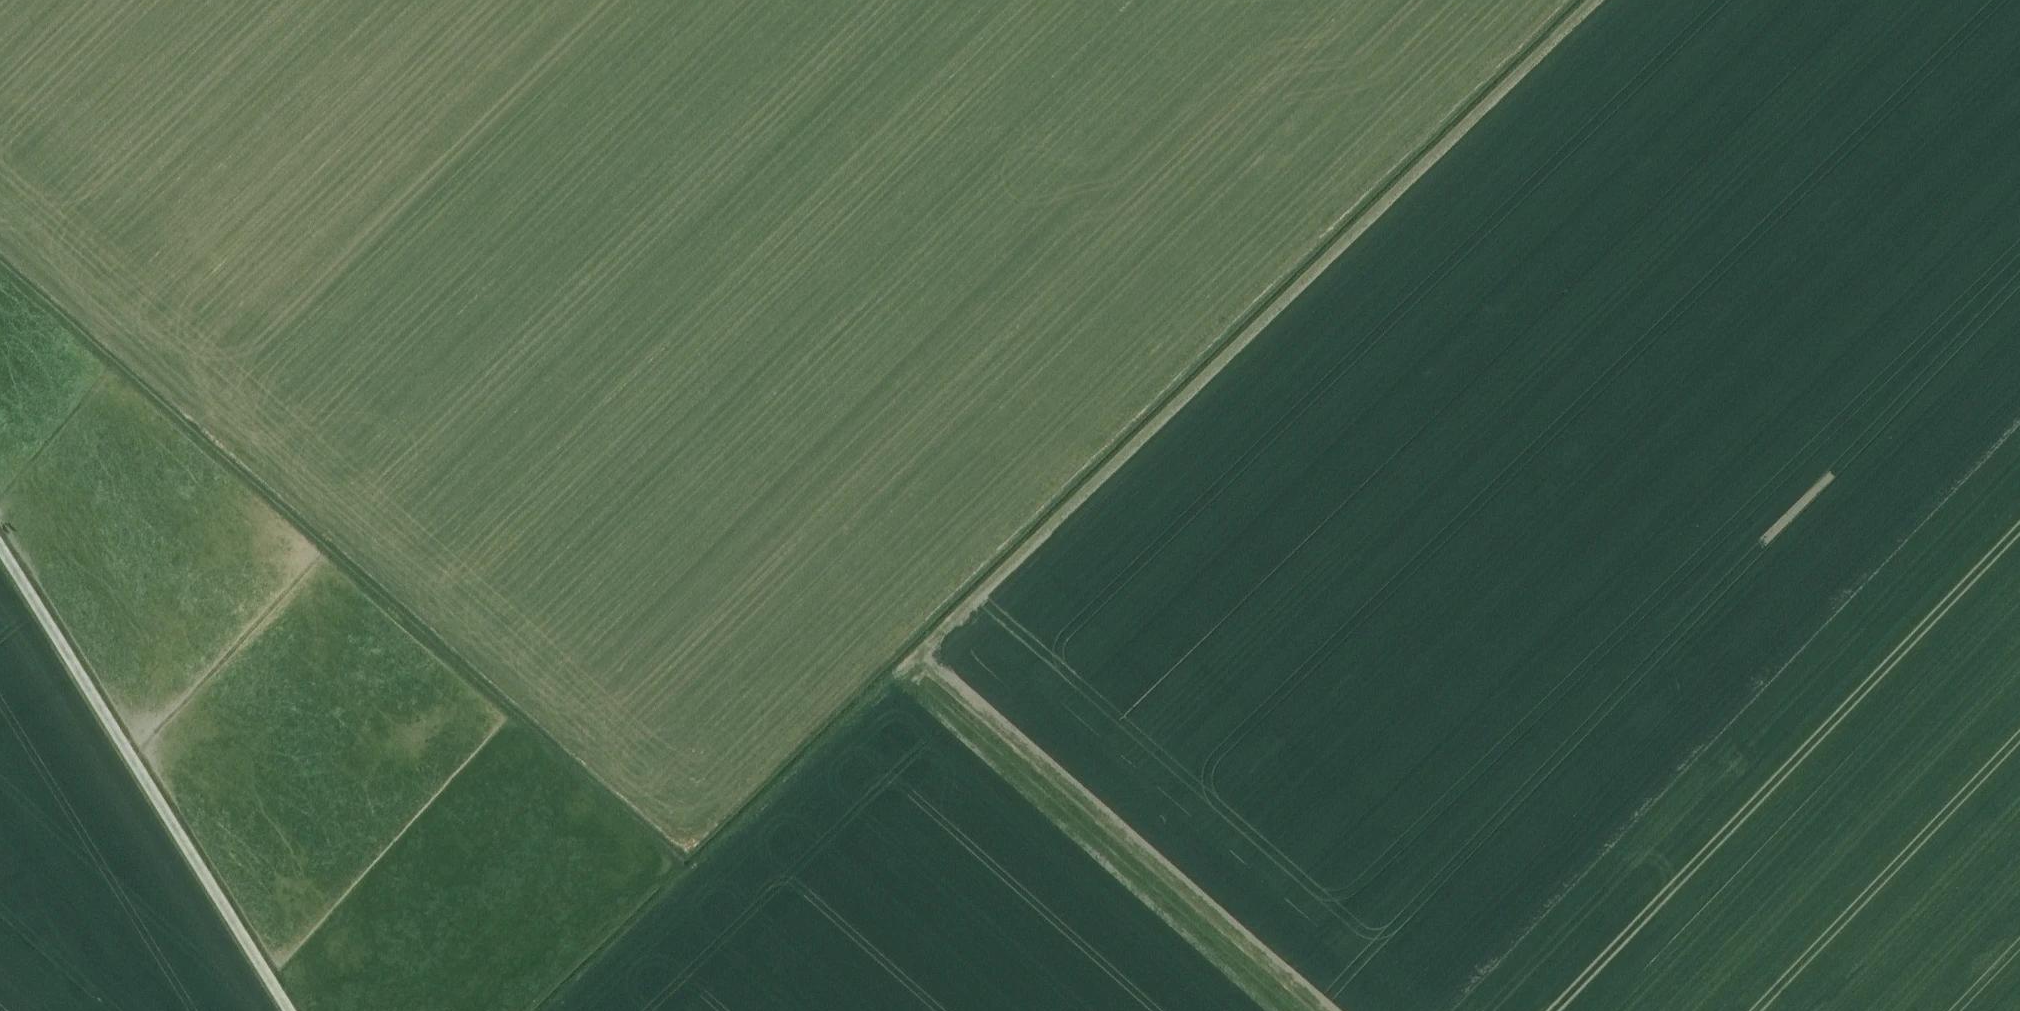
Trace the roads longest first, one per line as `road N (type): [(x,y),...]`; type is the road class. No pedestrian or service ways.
road 1 (residential): [(293,1010),(0,542)]

